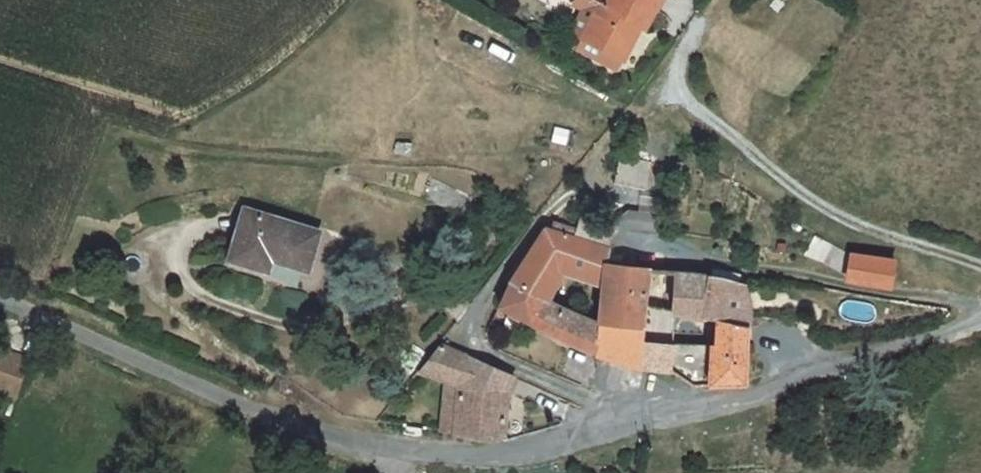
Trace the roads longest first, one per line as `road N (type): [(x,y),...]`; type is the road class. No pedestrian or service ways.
road 1 (unclassified): [(0,301),(344,443),(480,457),(732,406),(980,317)]

